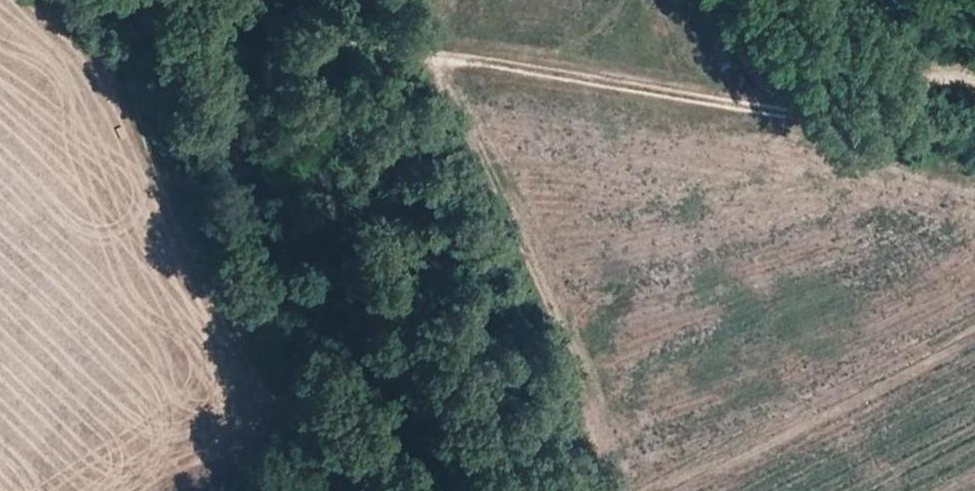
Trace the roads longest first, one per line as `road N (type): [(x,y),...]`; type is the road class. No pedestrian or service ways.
road 1 (track): [(239,0),(318,41),(709,102),(860,114),(947,75),(974,90)]
road 2 (track): [(164,0),(130,68),(226,290),(336,490)]

